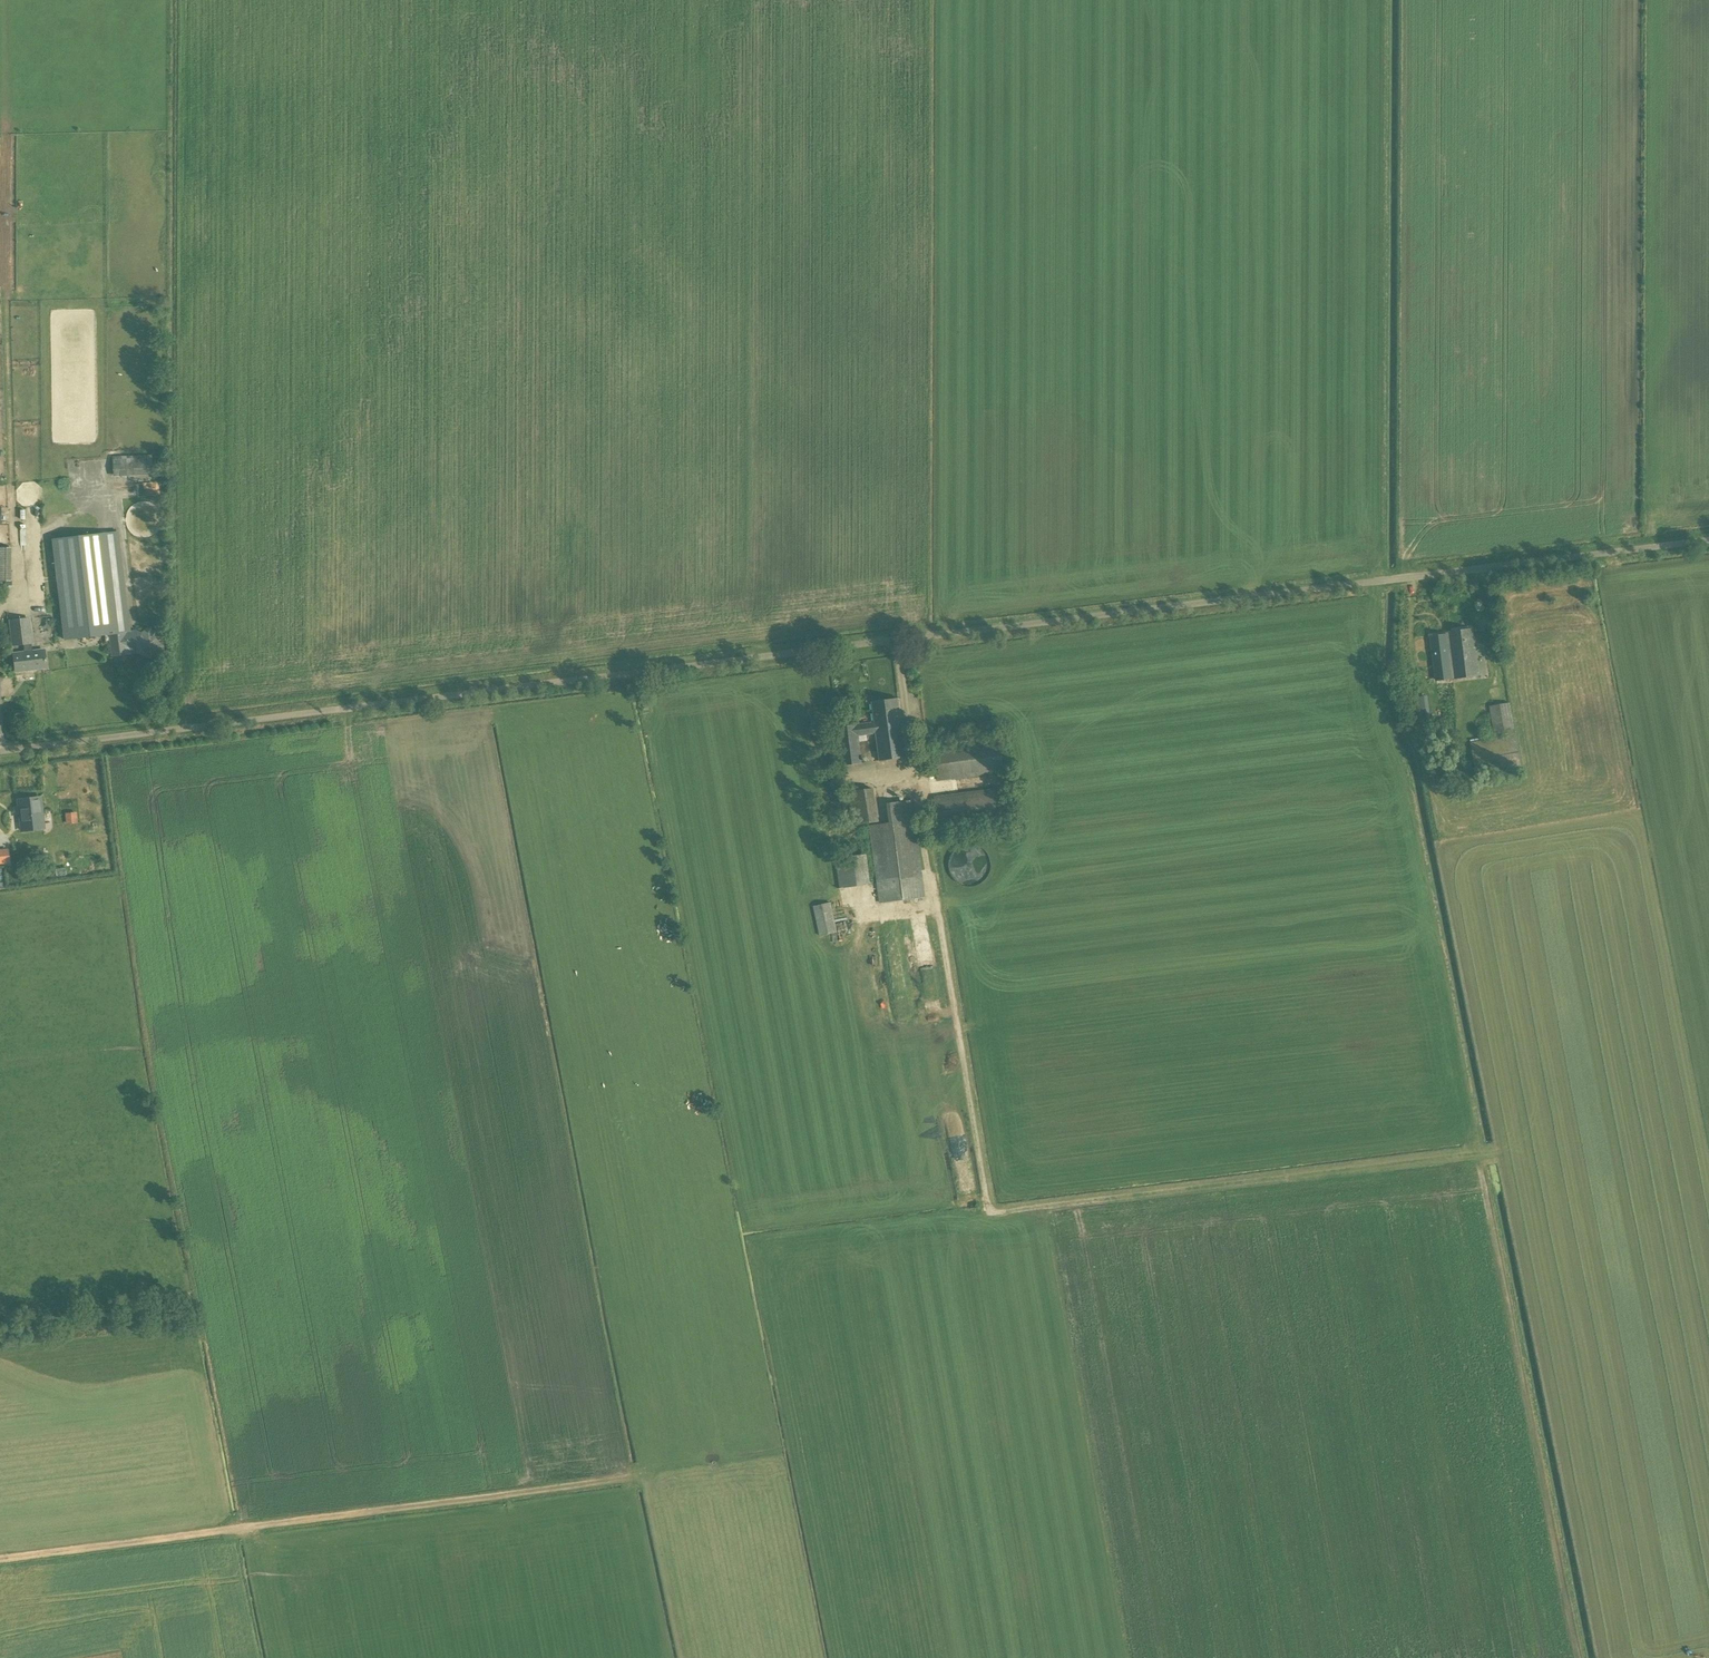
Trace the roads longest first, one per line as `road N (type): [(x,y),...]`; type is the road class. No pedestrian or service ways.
road 1 (unclassified): [(0,751),(1708,542)]

